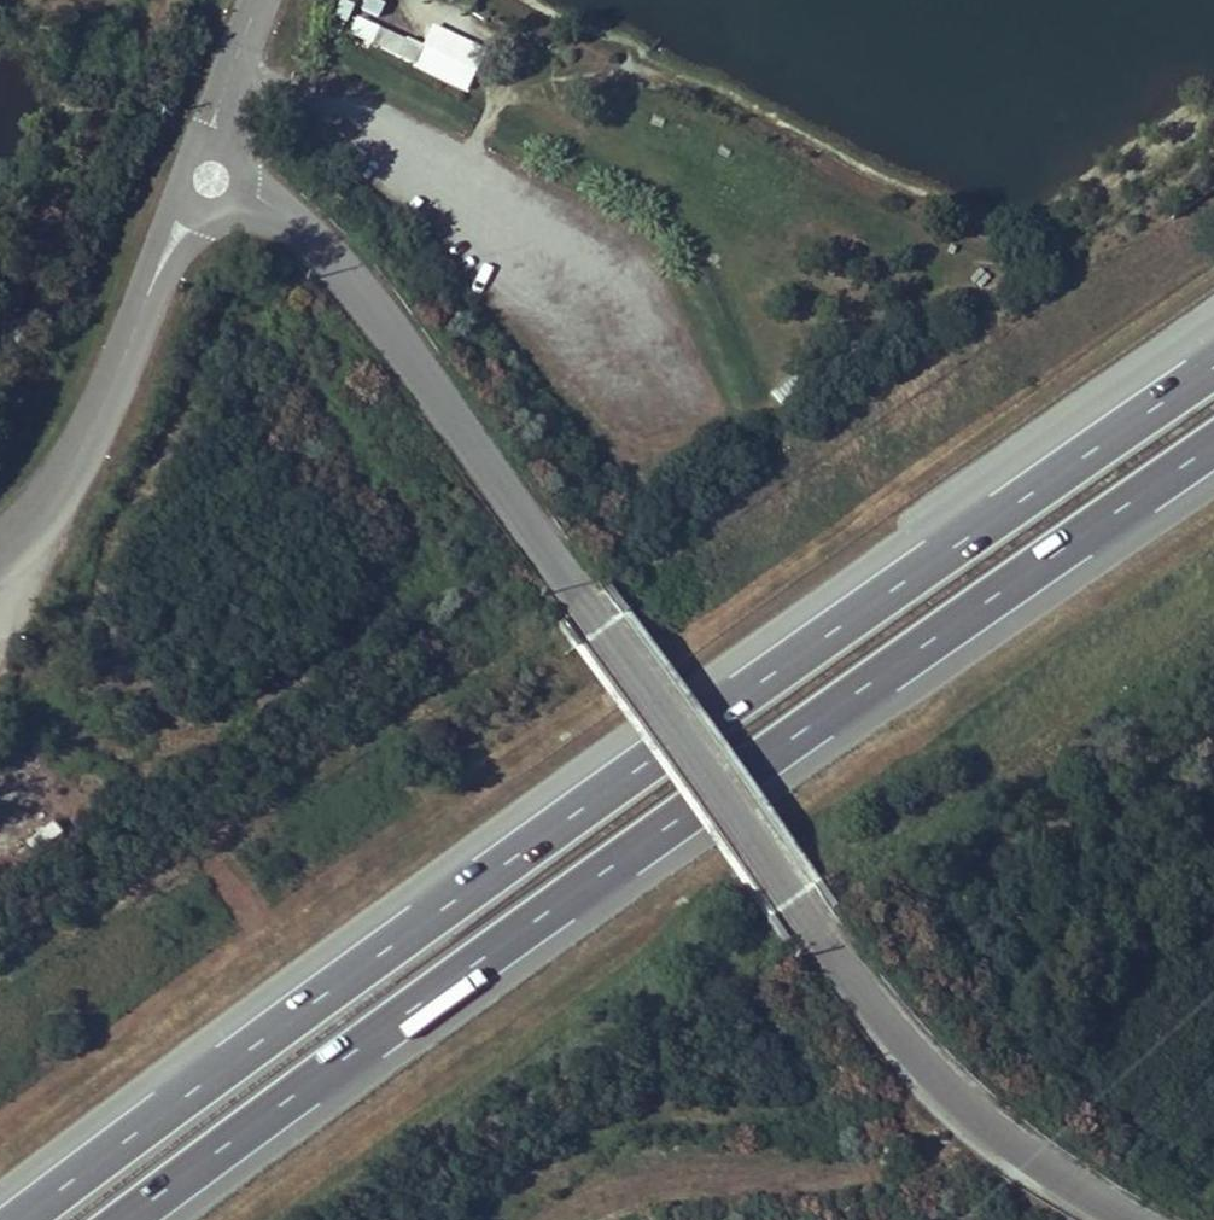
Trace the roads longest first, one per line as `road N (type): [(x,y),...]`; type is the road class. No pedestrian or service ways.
road 1 (motorway): [(1213,369),(593,800),(26,1219)]
road 2 (unclassified): [(206,178),(259,196),(323,243),(792,897),(946,1089),(1024,1153),(1135,1219)]
road 3 (motorway): [(127,1219),(632,851),(1213,452)]
road 4 (unclassified): [(0,552),(55,495),(93,429),(174,234),(206,178)]
road 5 (unclassified): [(206,178),(217,112),(260,0)]

